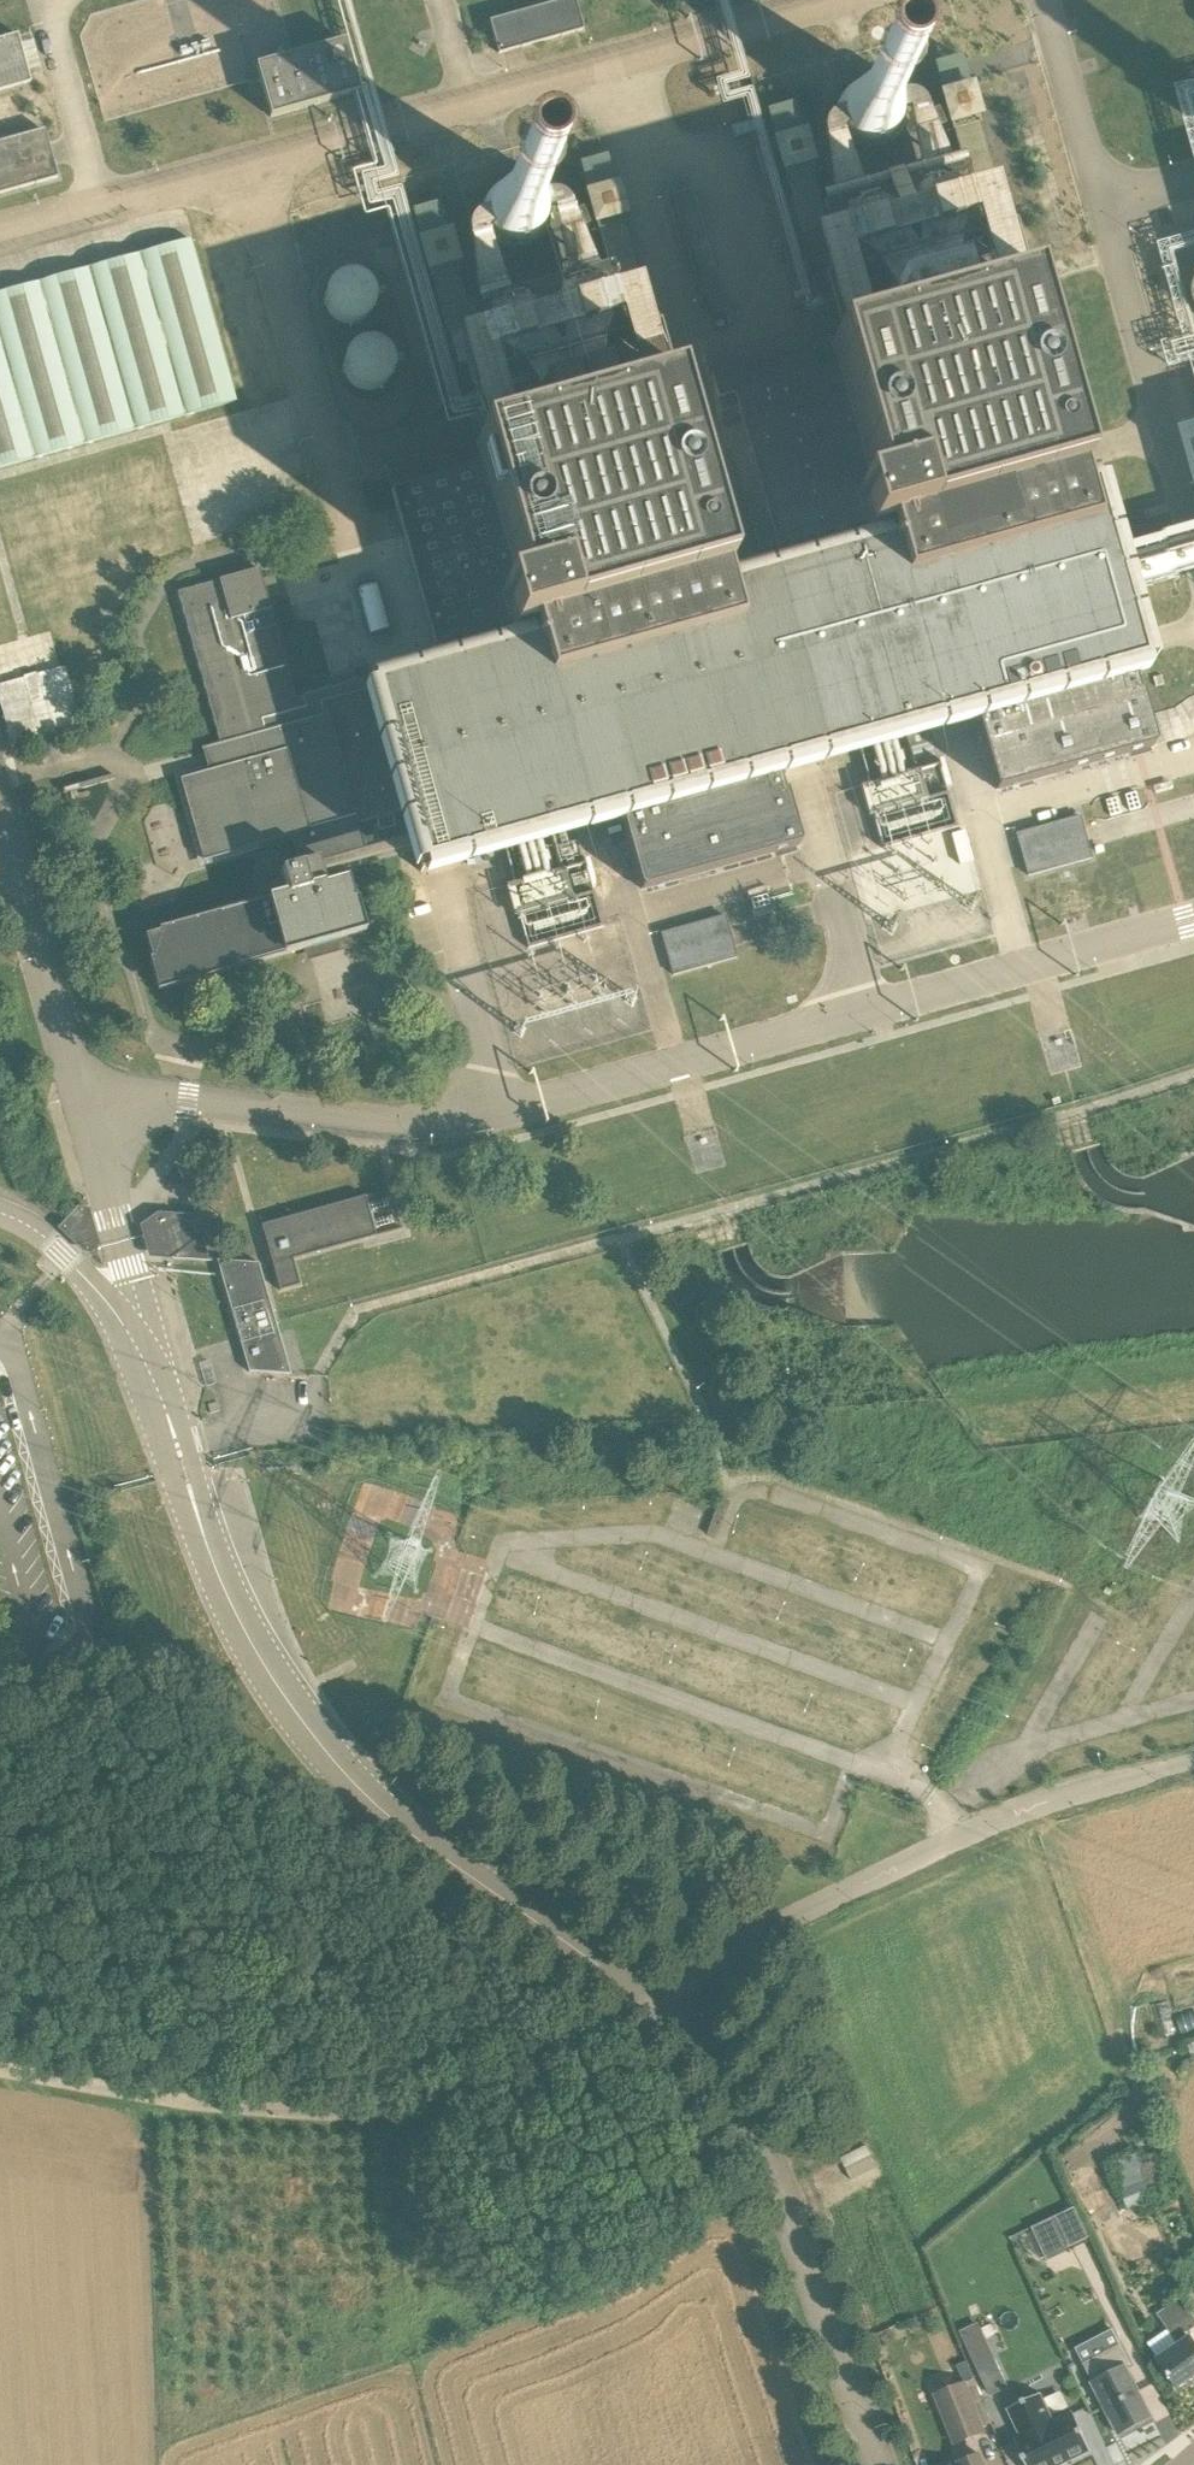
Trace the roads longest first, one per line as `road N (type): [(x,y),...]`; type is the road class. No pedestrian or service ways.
road 1 (unclassified): [(651,2000),(413,1836),(345,1773),(237,1615),(187,1470)]
road 2 (unclassified): [(0,2069),(254,2110),(396,2111),(497,2080),(651,2000)]
road 3 (unclassified): [(651,2000),(947,1842),(1040,1803),(1193,1762)]
road 4 (unclassified): [(875,2464),(753,2135),(651,2000)]

